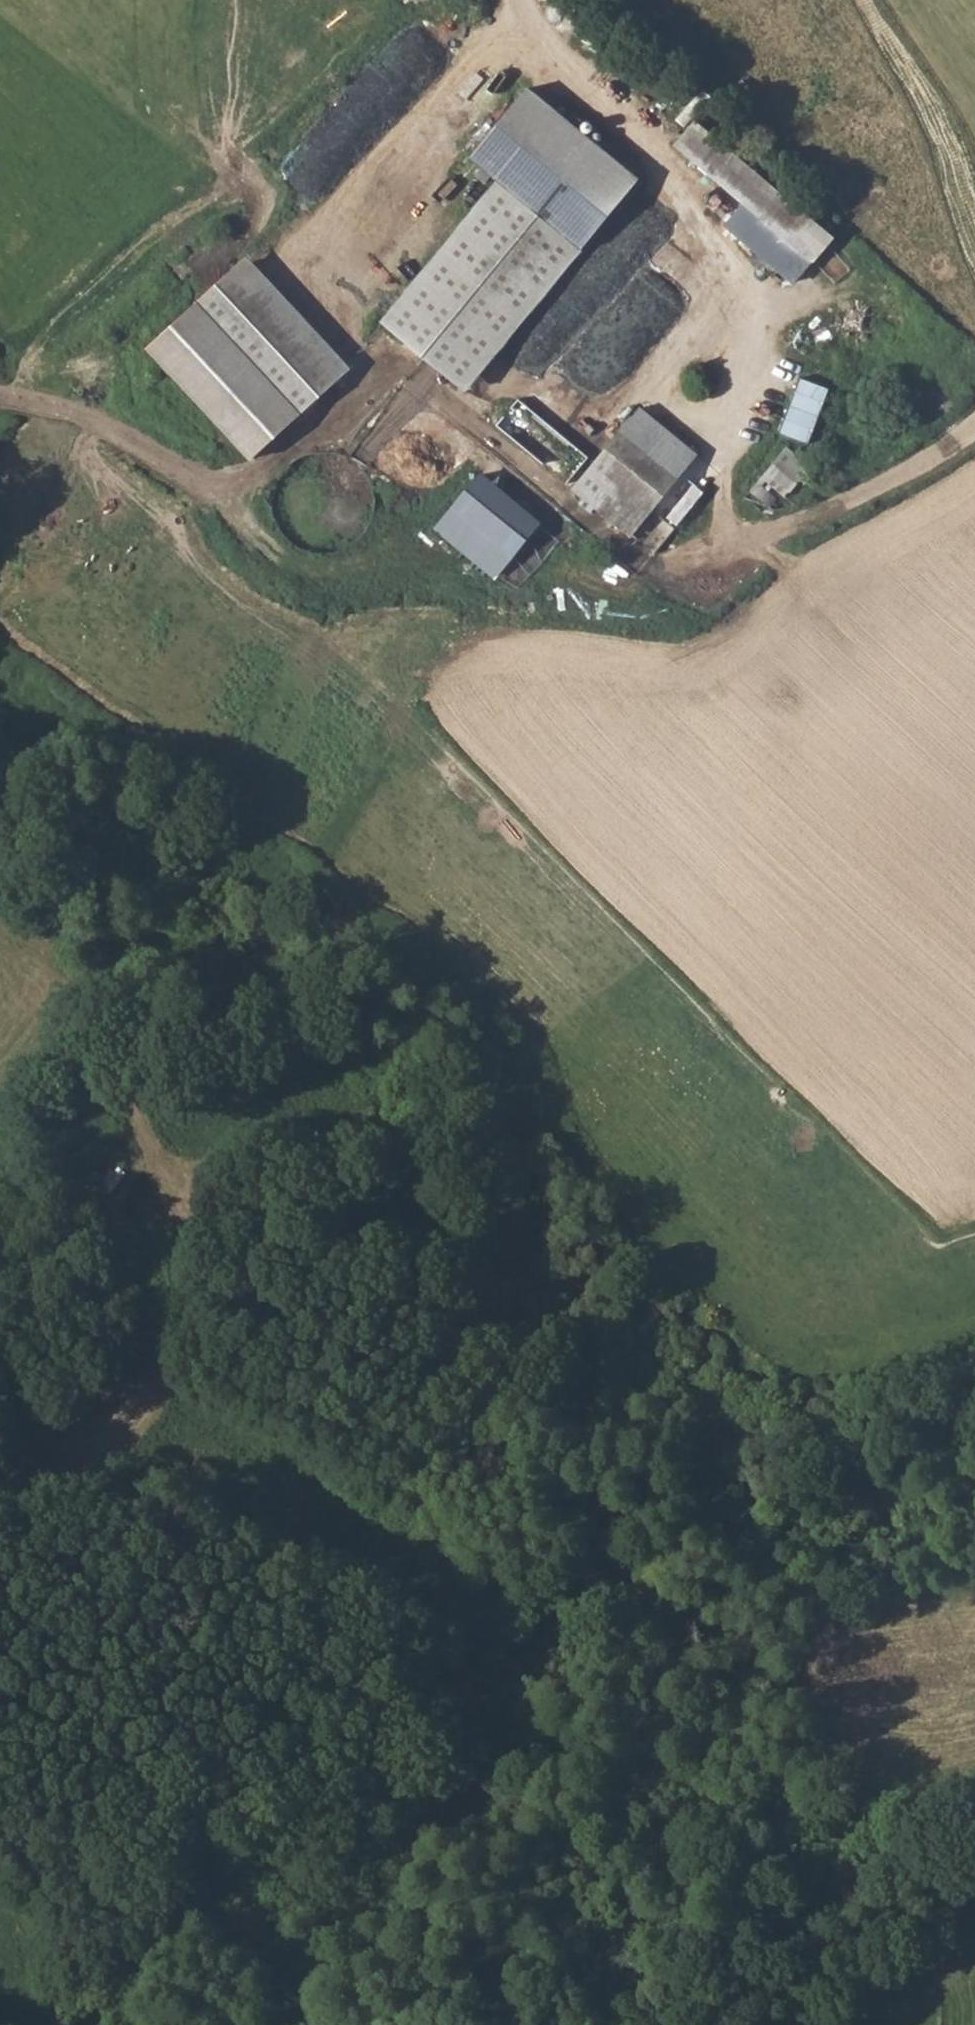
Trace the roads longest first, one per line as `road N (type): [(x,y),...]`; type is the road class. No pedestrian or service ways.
road 1 (track): [(228,495),(318,589),(621,598),(857,503),(961,450),(974,434)]
road 2 (track): [(974,310),(685,0)]

